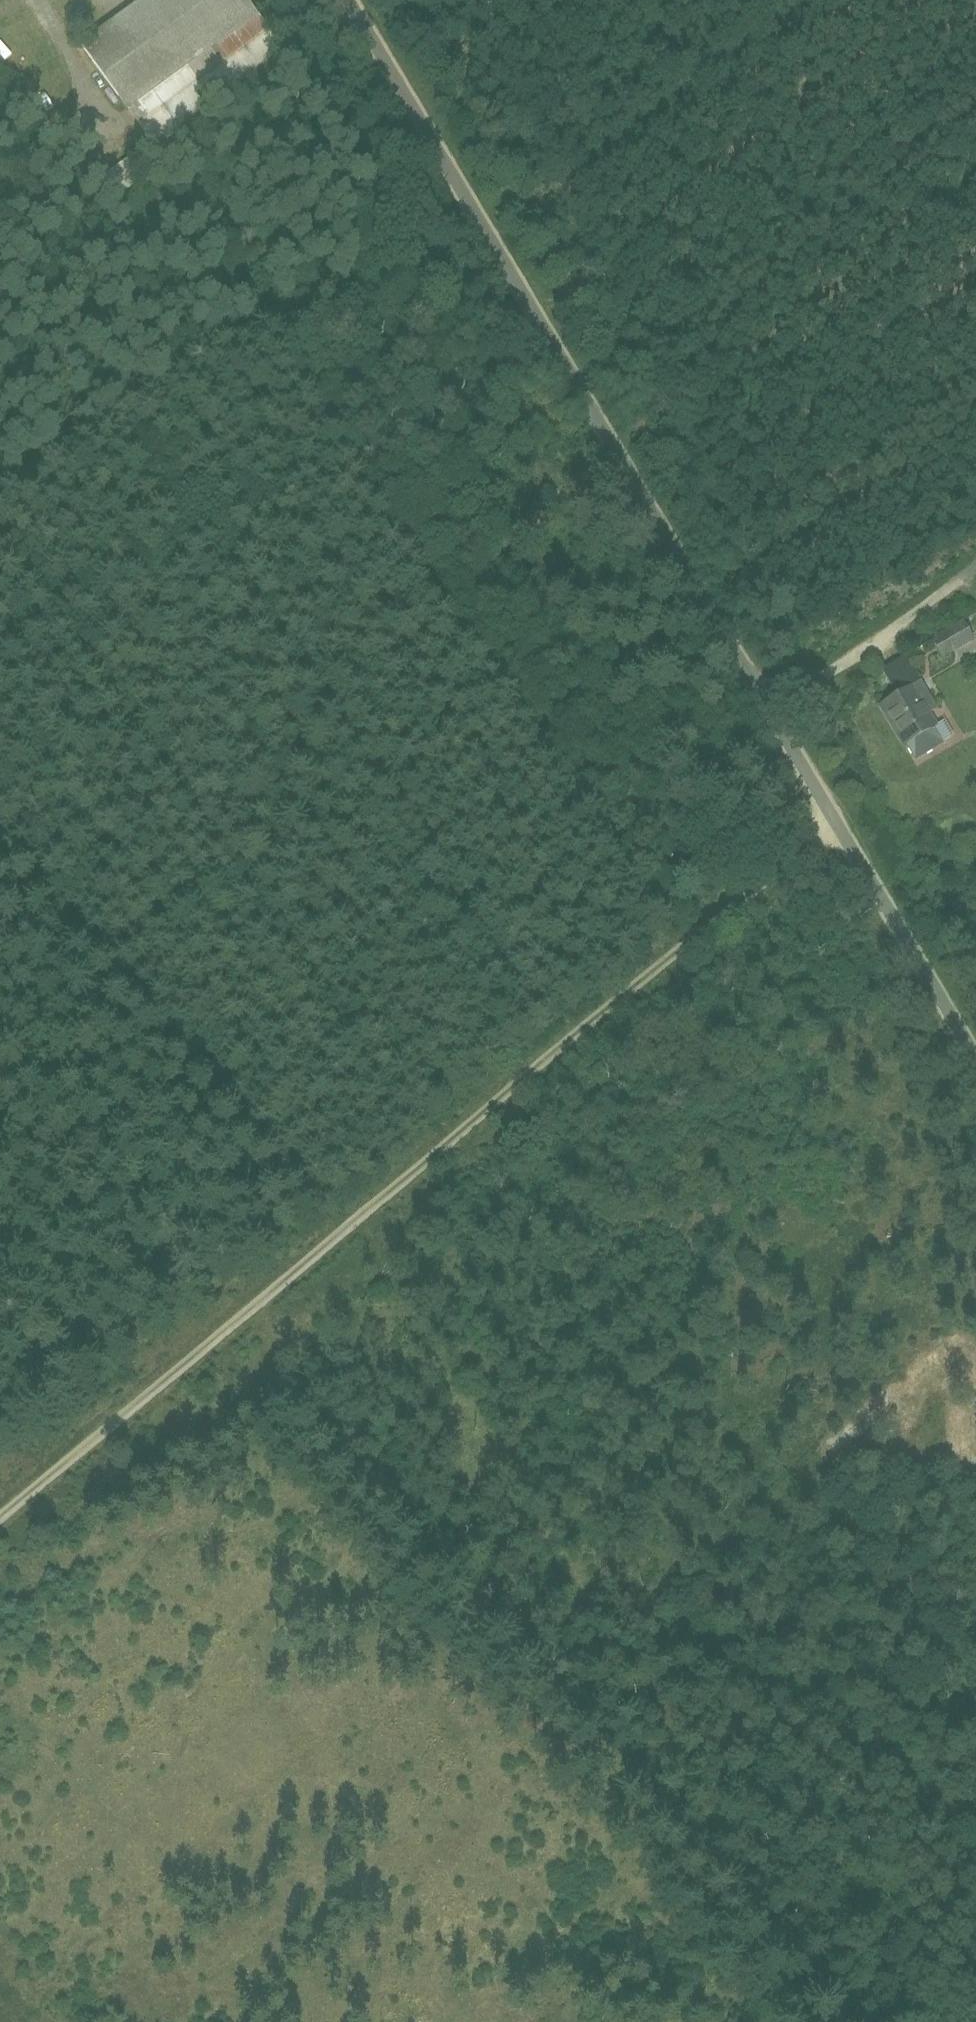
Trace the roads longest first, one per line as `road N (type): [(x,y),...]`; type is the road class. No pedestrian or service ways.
road 1 (unclassified): [(349,0),(975,1057)]
road 2 (track): [(838,824),(0,1526)]
road 3 (track): [(975,423),(696,585)]

